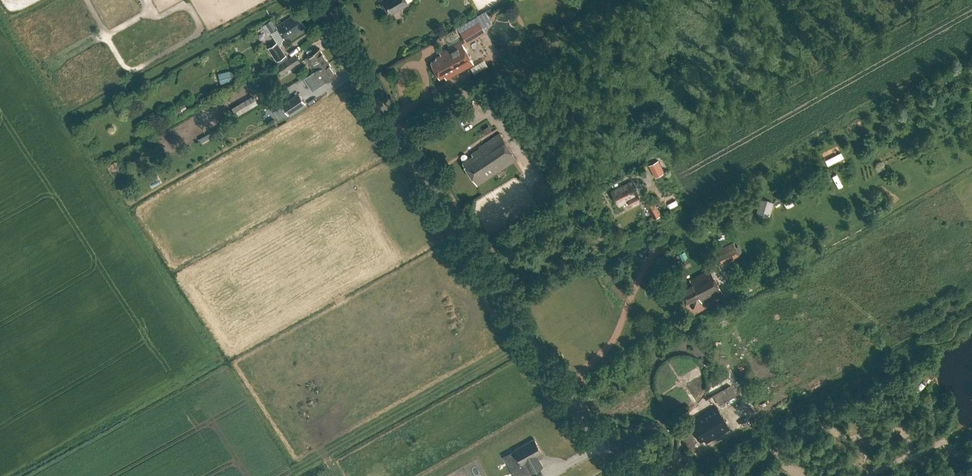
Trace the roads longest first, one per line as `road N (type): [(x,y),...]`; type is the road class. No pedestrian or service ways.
road 1 (tertiary): [(312,0),(578,414),(655,475)]
road 2 (track): [(971,161),(781,272)]

